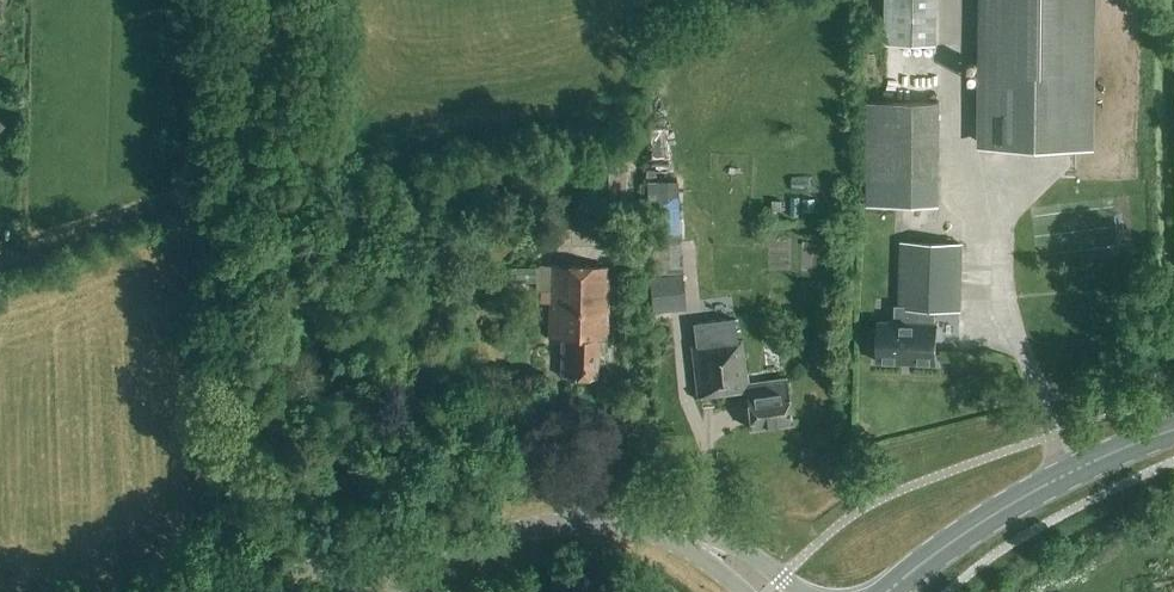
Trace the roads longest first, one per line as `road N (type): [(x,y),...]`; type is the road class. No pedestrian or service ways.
road 1 (track): [(239,591),(229,240),(207,185),(226,0)]
road 2 (unclassified): [(698,543),(637,524),(587,521),(381,557),(244,591)]
road 3 (primary): [(886,591),(955,538),(1038,490),(1173,430)]
road 4 (track): [(207,185),(0,259)]

